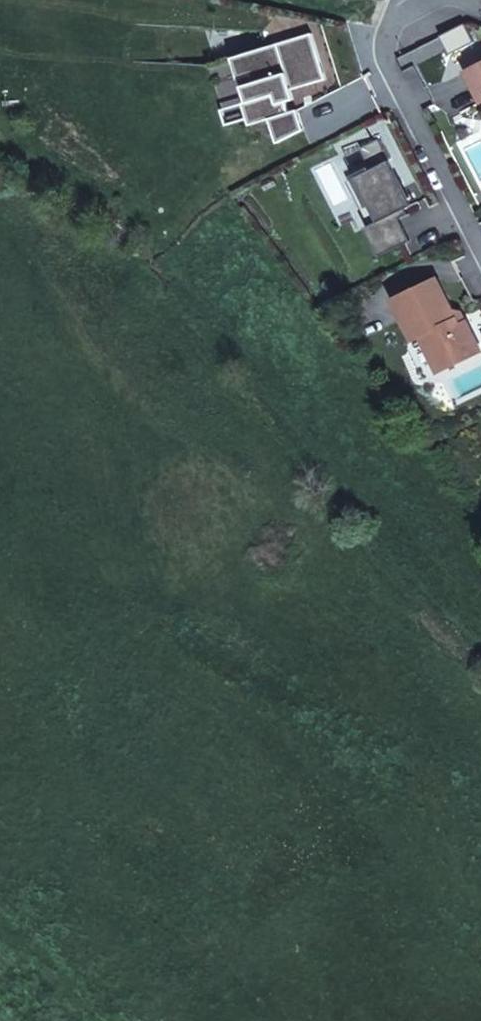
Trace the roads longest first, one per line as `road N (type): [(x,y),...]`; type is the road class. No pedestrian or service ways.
road 1 (residential): [(480,9),(380,51),(480,250)]

